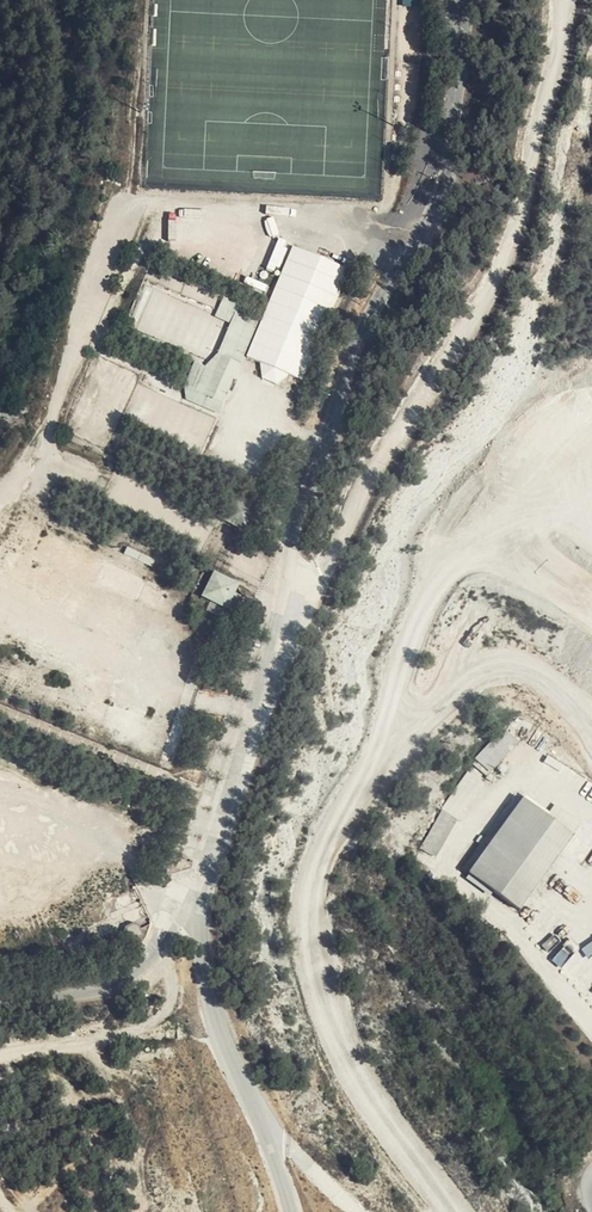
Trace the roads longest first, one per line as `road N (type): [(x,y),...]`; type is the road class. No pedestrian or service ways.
road 1 (track): [(278,597),(319,562),(393,433),(497,287),(553,83),(566,0)]
road 2 (residential): [(278,597),(374,321),(428,217),(450,148),(467,0)]
road 3 (unclassified): [(194,899),(213,1012),(292,1211)]
road 4 (unclassified): [(194,899),(278,597)]
road 5 (track): [(0,1052),(125,1031),(171,1005),(164,938)]
road 6 (track): [(141,199),(150,0)]
road 7 (unclassified): [(164,938),(145,970),(111,987),(0,1003)]

